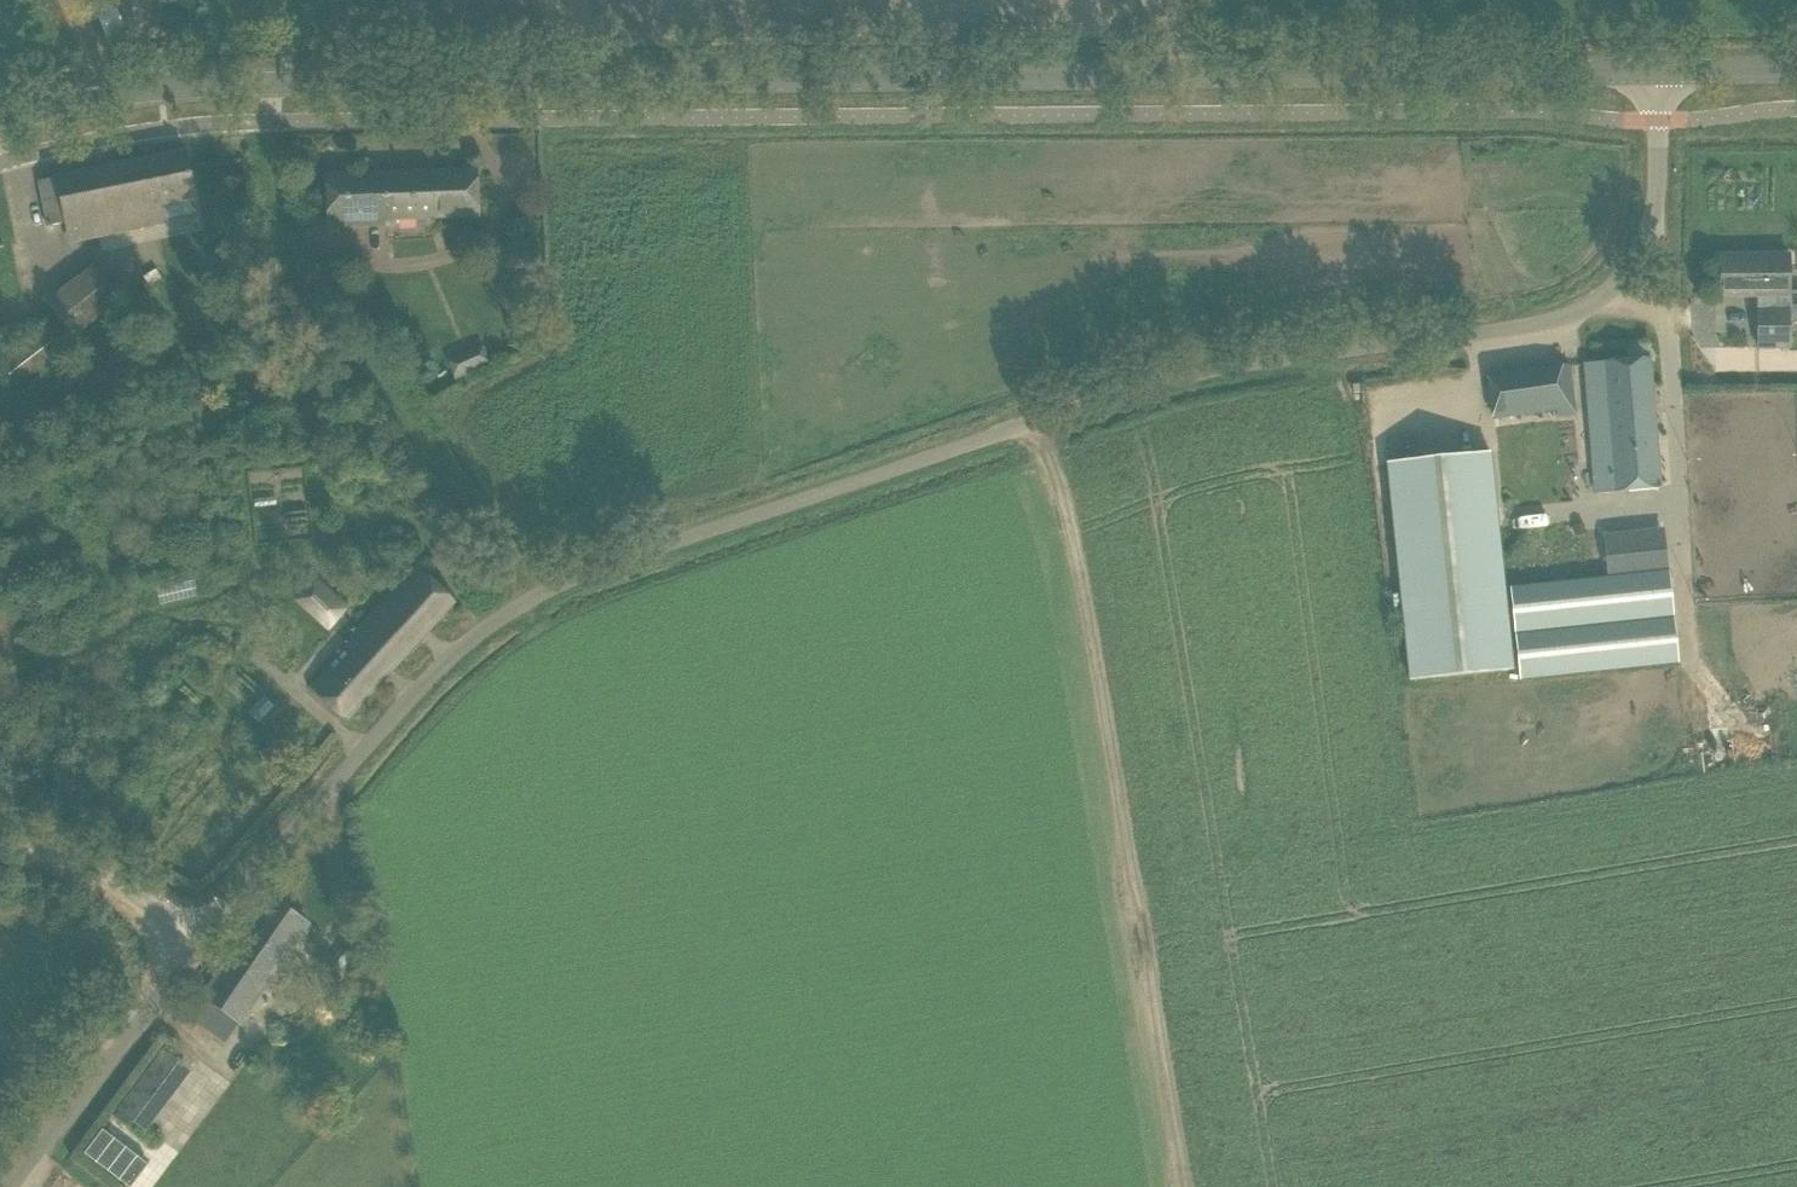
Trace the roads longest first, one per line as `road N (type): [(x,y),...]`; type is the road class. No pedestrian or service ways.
road 1 (unclassified): [(201,935),(430,671),(497,618),(588,570),(1142,384),(1481,334),(1547,321),(1596,300),(1645,235),(1655,195),(1656,67)]
road 2 (tertiary): [(1656,67),(198,83),(0,122)]
road 3 (unclassified): [(9,1186),(201,935)]
road 4 (unclassified): [(201,935),(115,886),(0,844)]
road 5 (tertiary): [(1796,66),(1656,67)]

